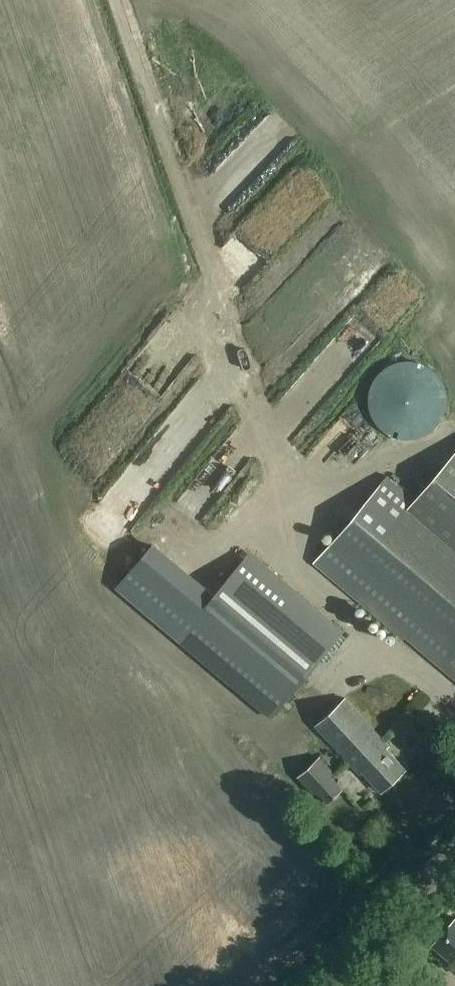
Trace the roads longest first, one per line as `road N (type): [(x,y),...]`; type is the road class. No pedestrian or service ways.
road 1 (track): [(286,522),(118,0)]
road 2 (tertiary): [(316,985),(454,860)]

